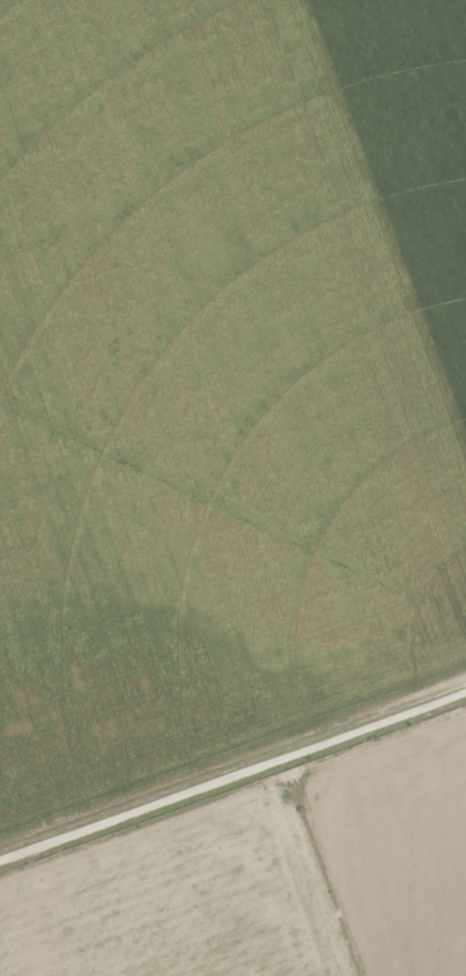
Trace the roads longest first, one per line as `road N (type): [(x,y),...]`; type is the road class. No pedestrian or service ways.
road 1 (track): [(0,857),(465,684)]

